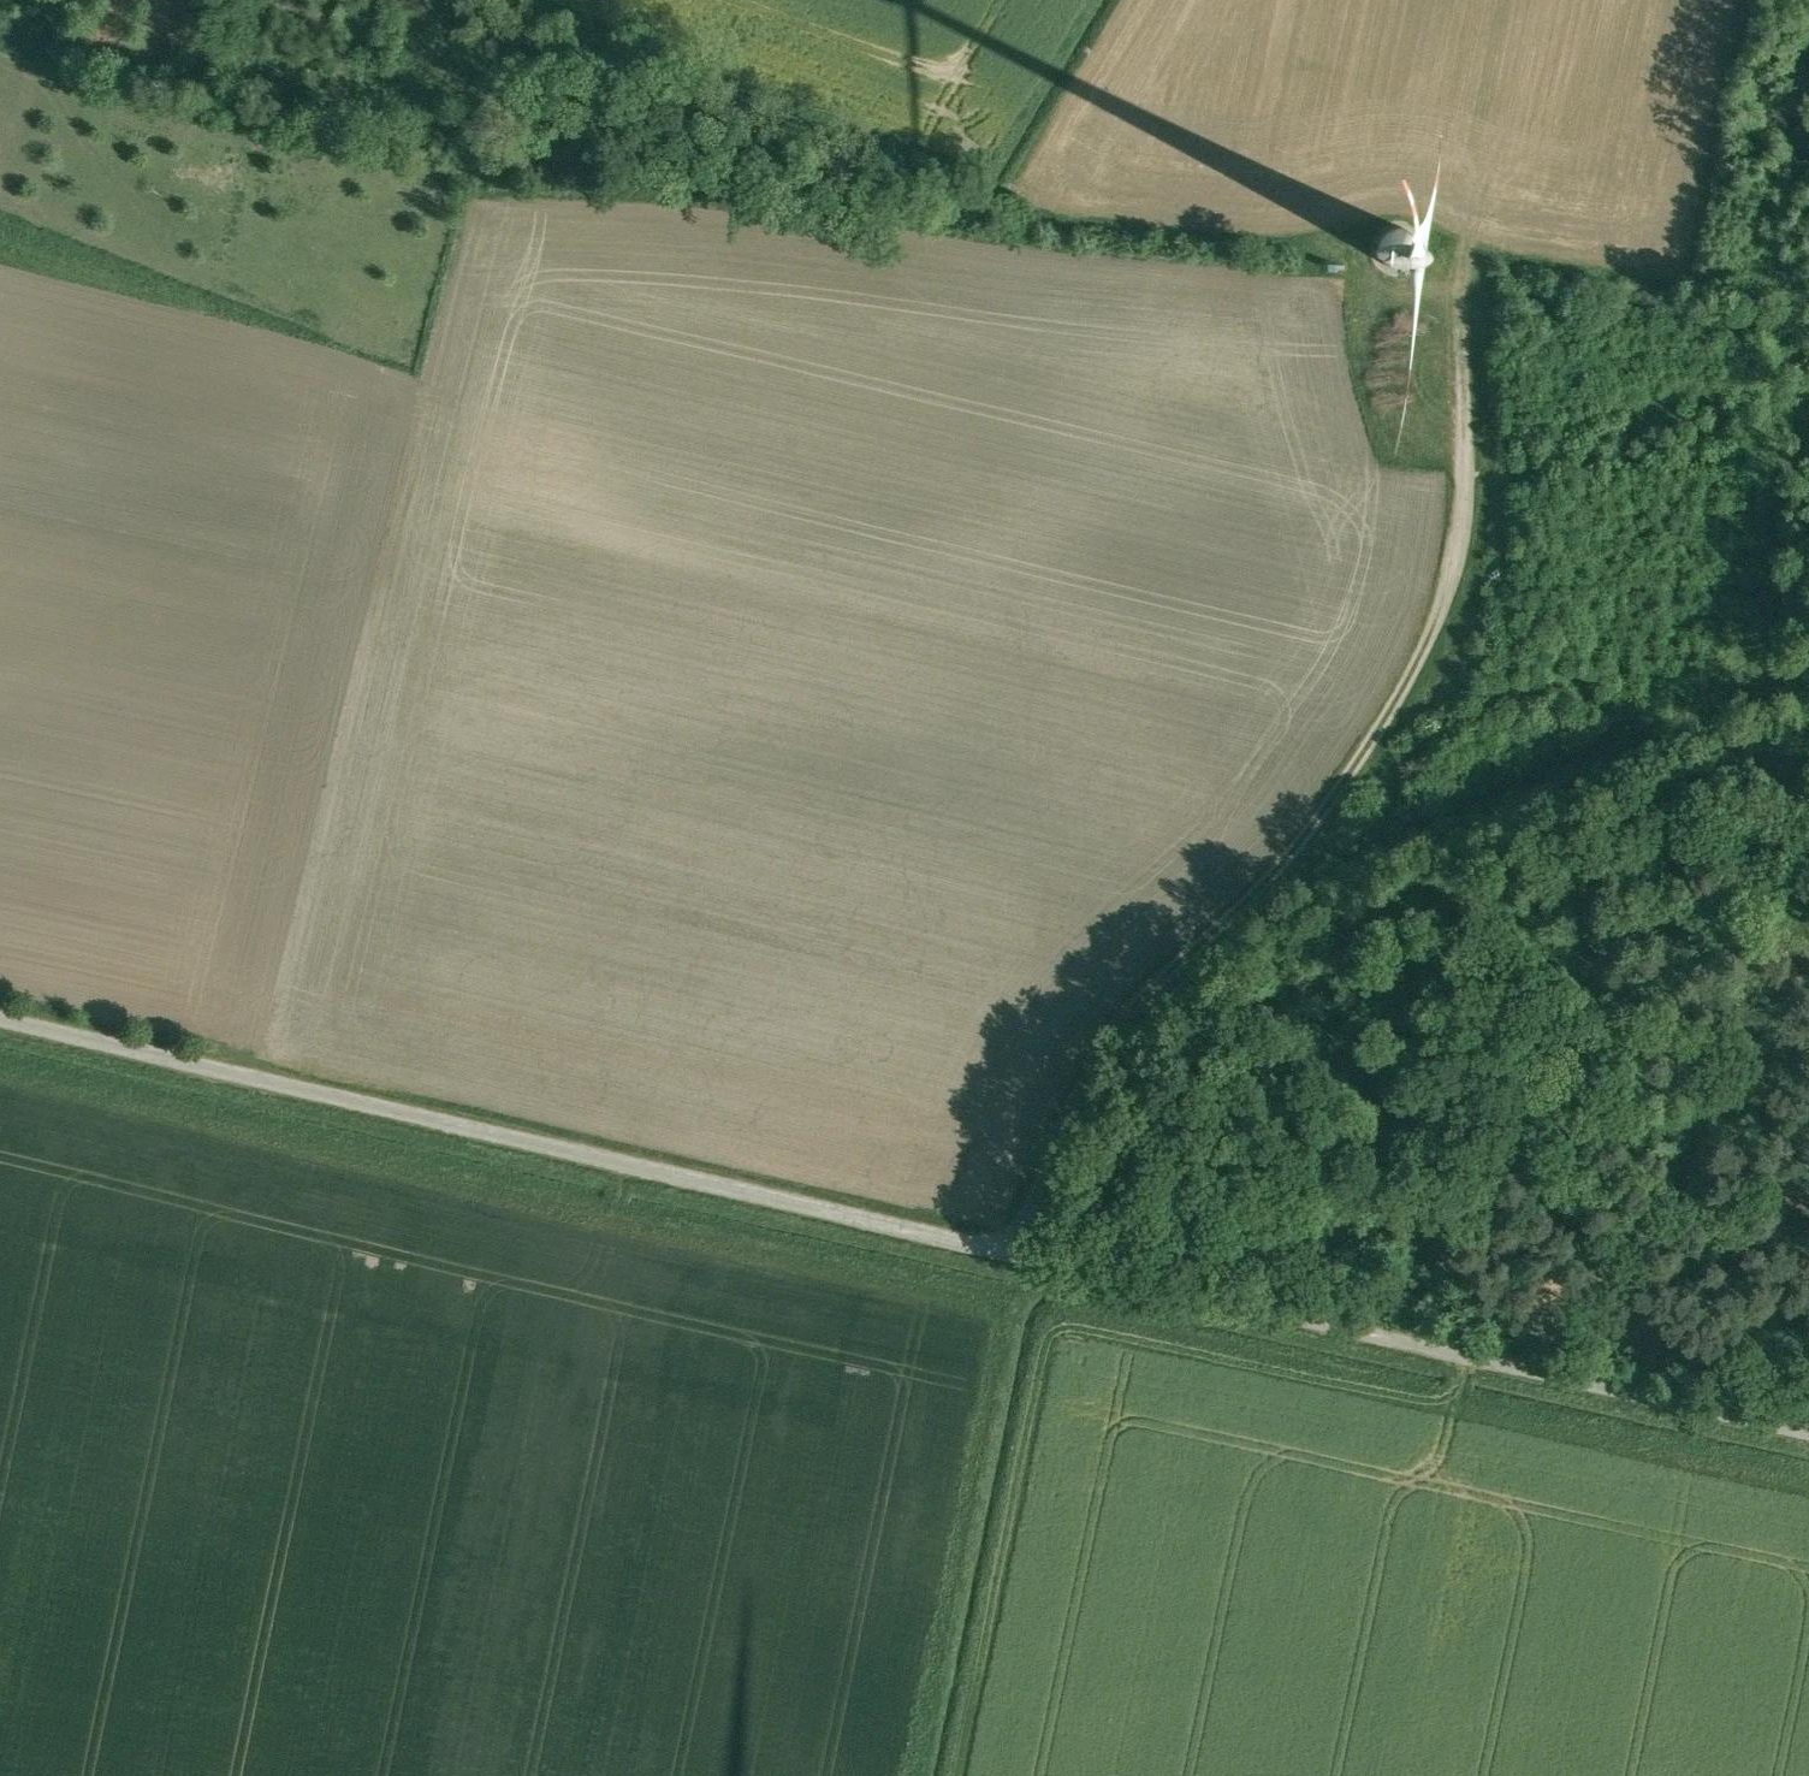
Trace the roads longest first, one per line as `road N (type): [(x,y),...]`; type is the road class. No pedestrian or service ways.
road 1 (unclassified): [(1808,1433),(0,1020)]

